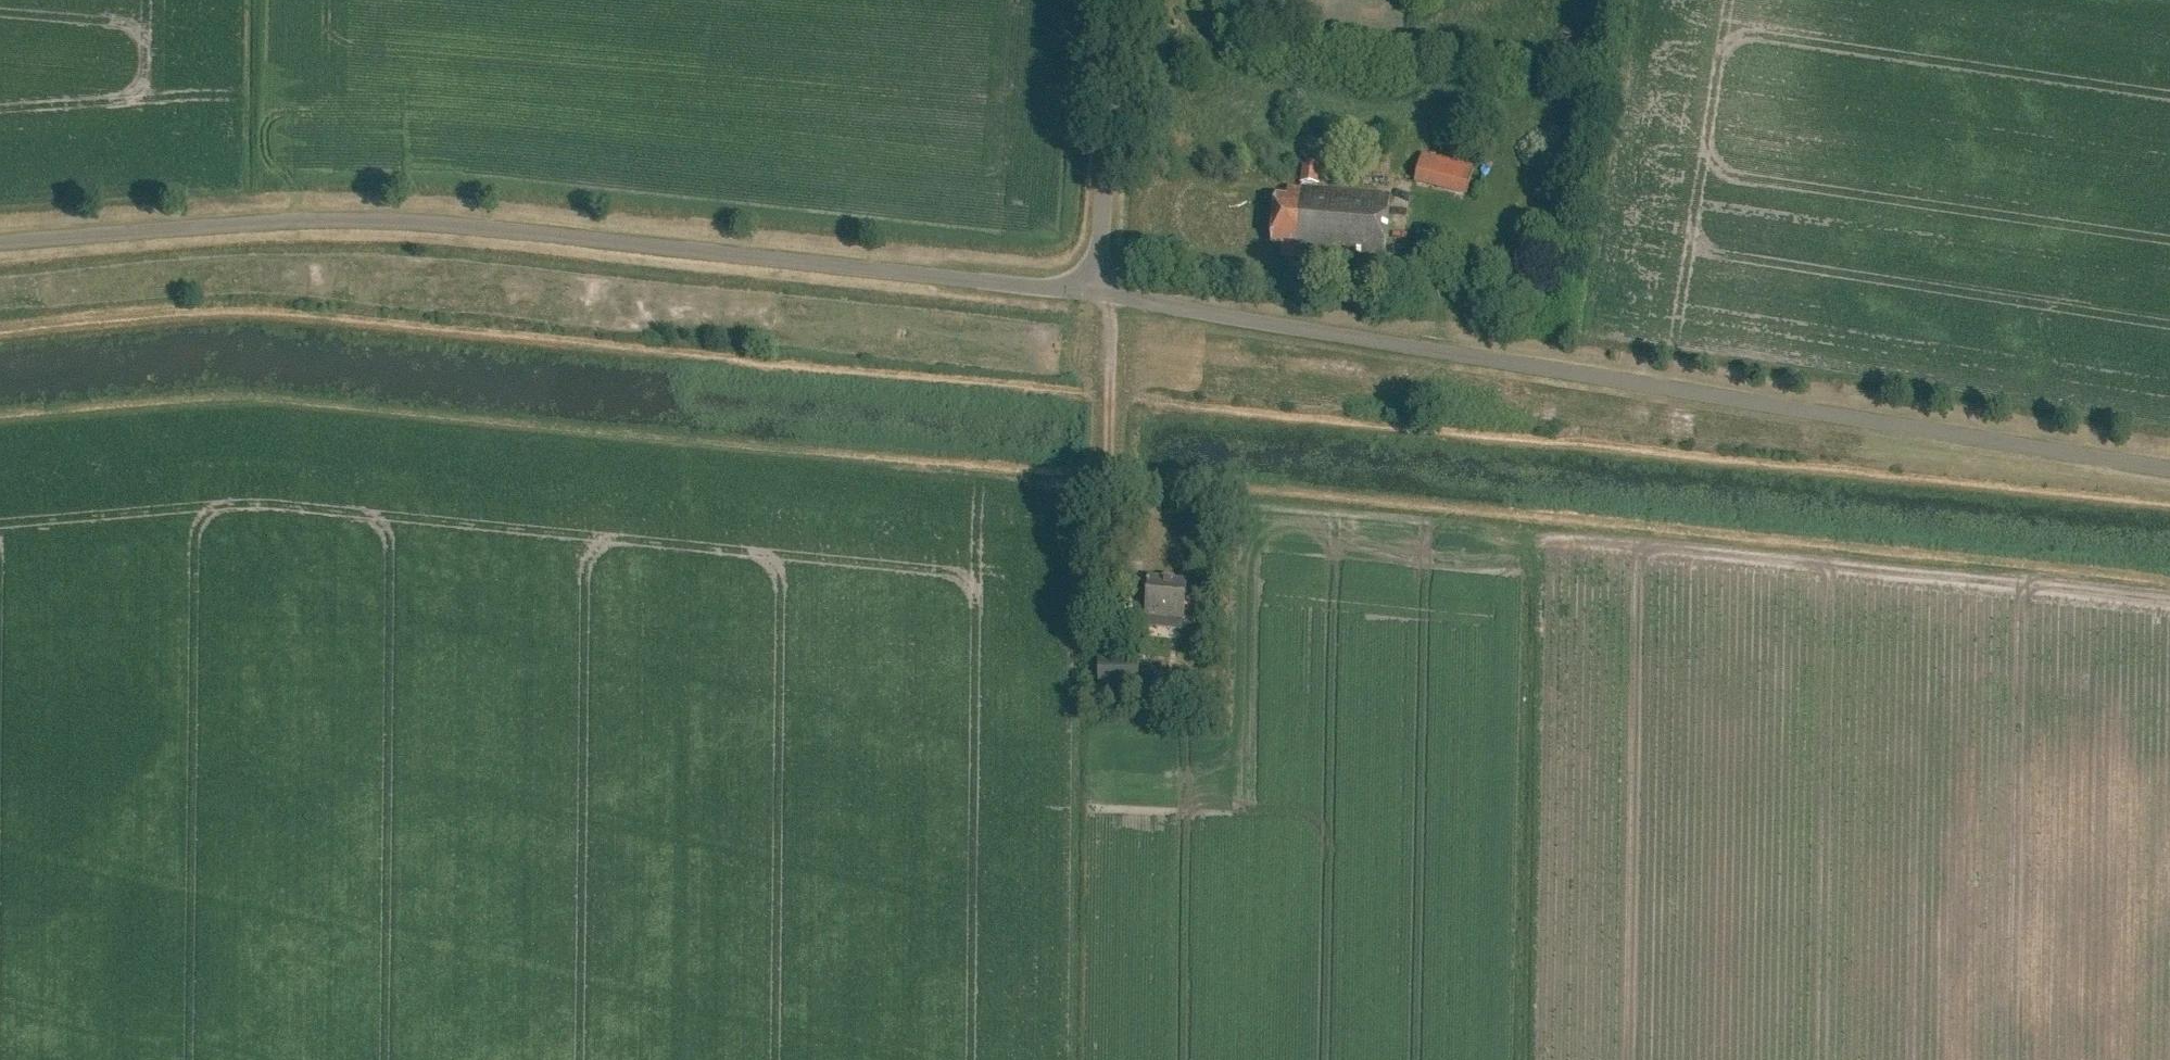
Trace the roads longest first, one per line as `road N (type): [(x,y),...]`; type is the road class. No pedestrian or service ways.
road 1 (unclassified): [(1095,291),(376,219),(0,241)]
road 2 (unclassified): [(2169,469),(1095,291)]
road 3 (track): [(1113,294),(1106,633)]
road 4 (unclassified): [(1095,291),(1116,0)]

